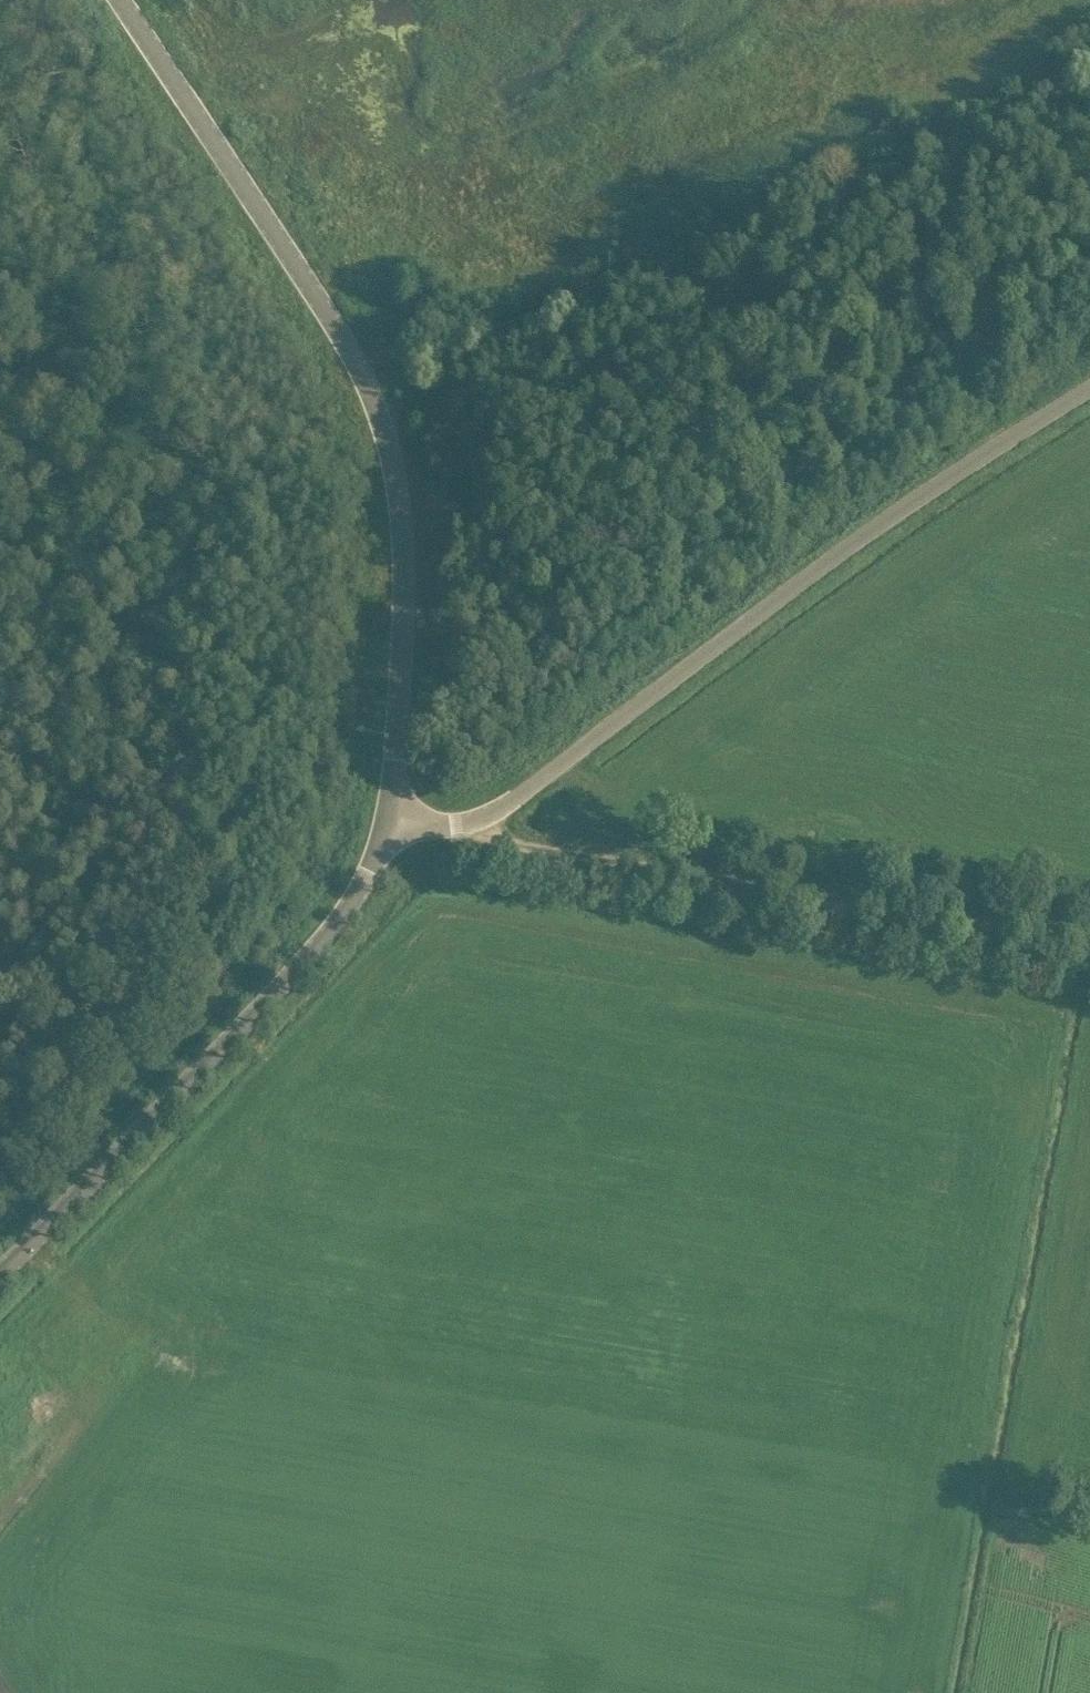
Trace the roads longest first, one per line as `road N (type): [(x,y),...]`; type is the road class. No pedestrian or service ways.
road 1 (unclassified): [(394,823),(403,593),(387,444),(350,350),(118,0)]
road 2 (unclassified): [(394,823),(451,830),(486,820),(814,572),(1089,386)]
road 3 (track): [(1089,939),(555,853),(505,840),(486,820)]
road 4 (unclassified): [(0,1276),(331,935),(394,823)]

